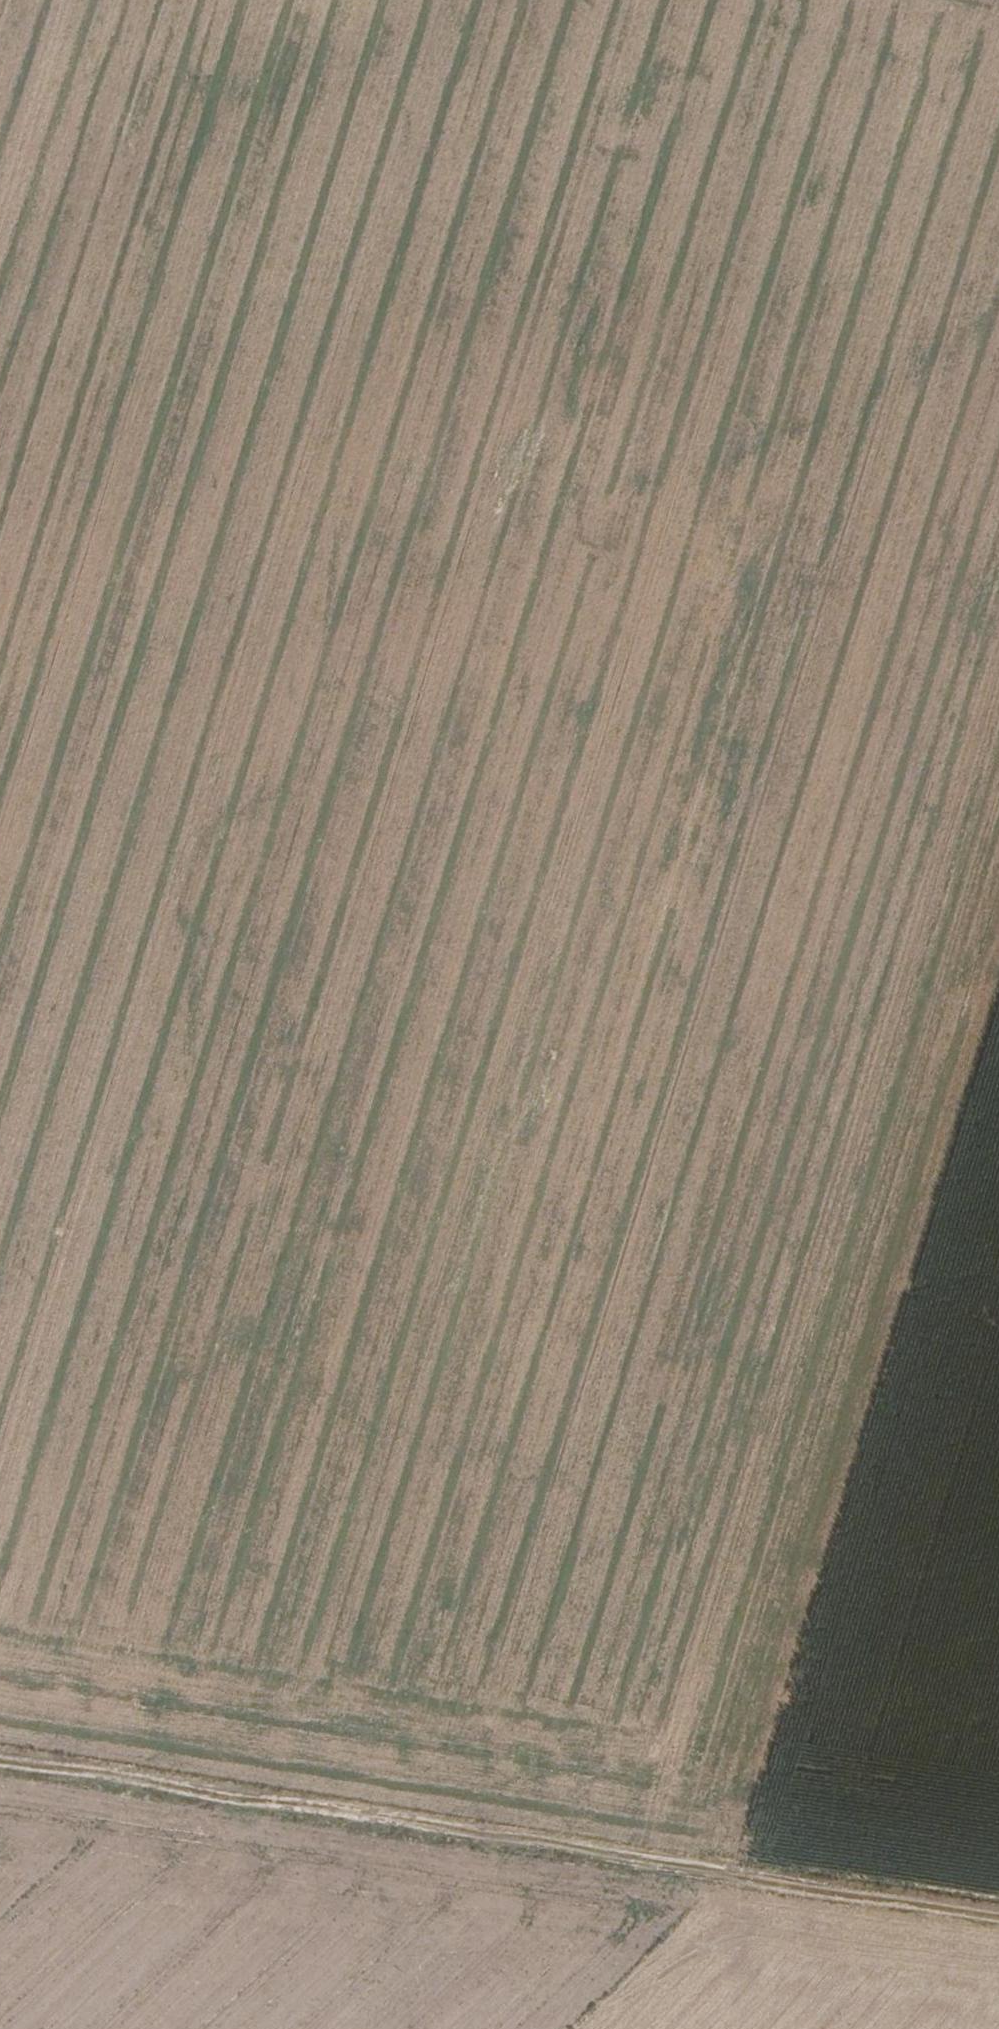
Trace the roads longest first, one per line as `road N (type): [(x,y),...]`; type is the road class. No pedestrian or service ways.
road 1 (track): [(0,1761),(998,1917)]

